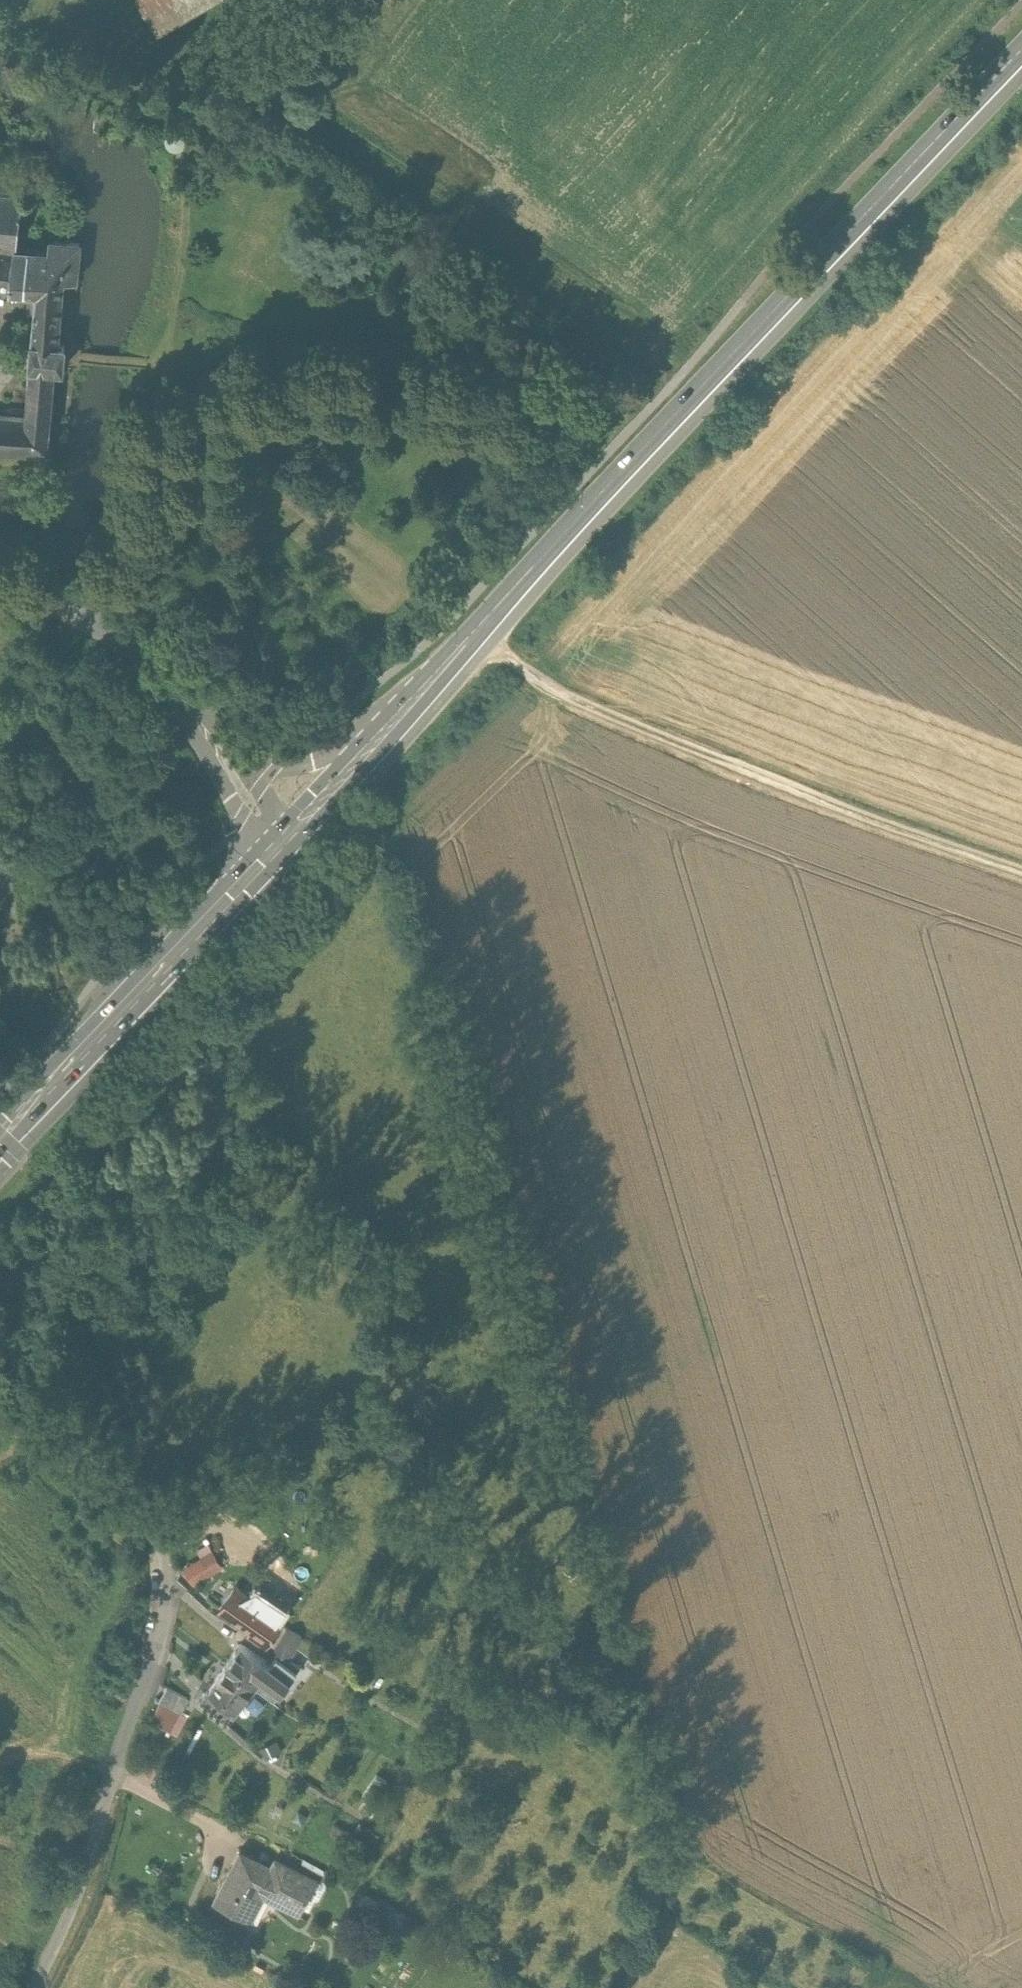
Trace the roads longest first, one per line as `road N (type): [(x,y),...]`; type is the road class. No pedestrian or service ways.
road 1 (primary): [(395,723),(1021,58)]
road 2 (residential): [(33,1987),(62,1930),(155,1652),(166,1586),(150,1516),(79,1449),(0,1356)]
road 3 (track): [(1021,863),(470,643)]
road 4 (primary): [(0,1142),(283,842)]
road 5 (unclassified): [(0,595),(63,609),(123,642),(217,749)]
road 6 (primary): [(395,723),(343,749),(279,764),(217,749)]
road 7 (primary): [(283,842),(395,723)]

